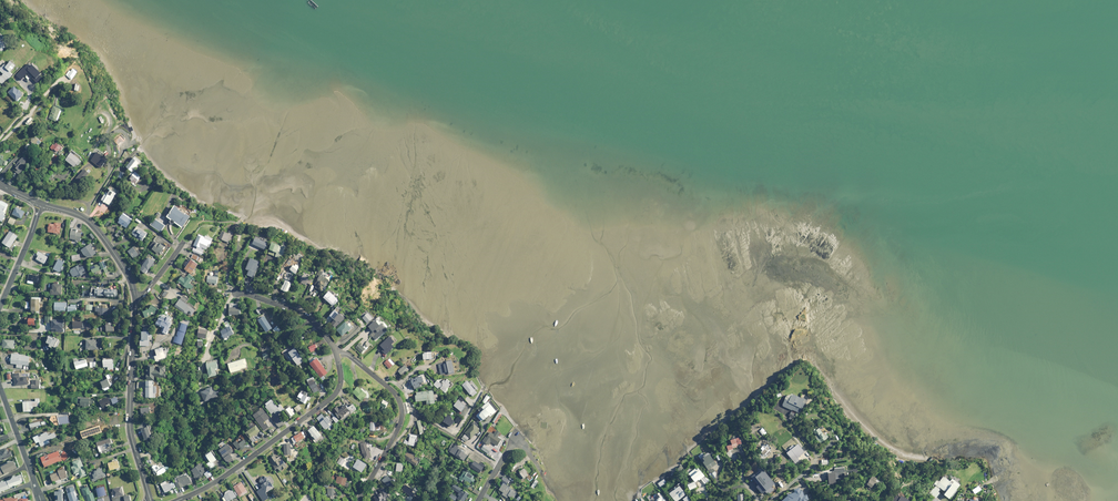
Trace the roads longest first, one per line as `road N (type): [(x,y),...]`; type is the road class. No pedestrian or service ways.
road 1 (residential): [(175,500),(211,485),(332,398),(340,387),(337,355)]
road 2 (residential): [(135,301),(130,423),(151,500)]
road 3 (residential): [(357,500),(402,408),(389,388),(337,355)]
road 4 (residential): [(41,204),(93,225),(135,301)]
road 5 (residential): [(337,355),(304,314),(237,292)]
road 6 (residential): [(41,500),(0,387)]

